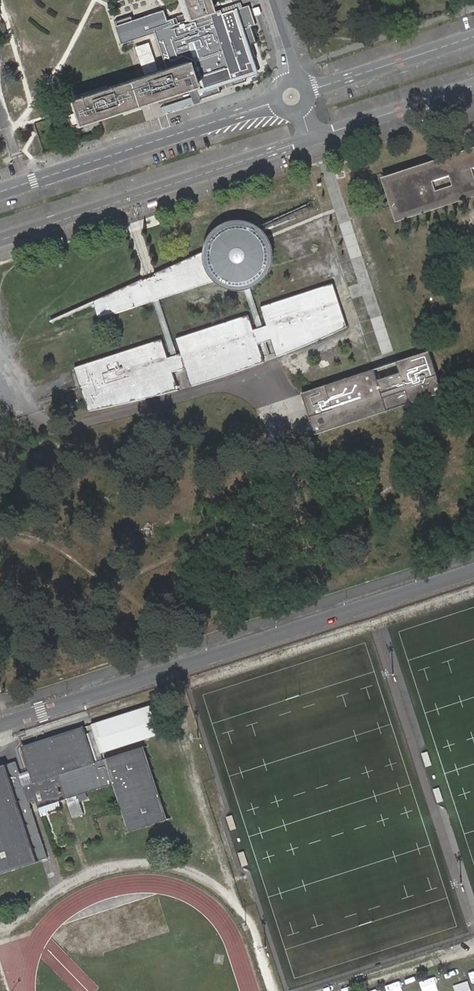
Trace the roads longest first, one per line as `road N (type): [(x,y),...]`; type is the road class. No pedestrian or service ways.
road 1 (tertiary): [(0,725),(473,571)]
road 2 (residential): [(0,241),(312,139)]
road 3 (residential): [(277,101),(0,189)]
road 4 (residential): [(473,36),(307,90)]
road 5 (residential): [(312,139),(473,87)]

